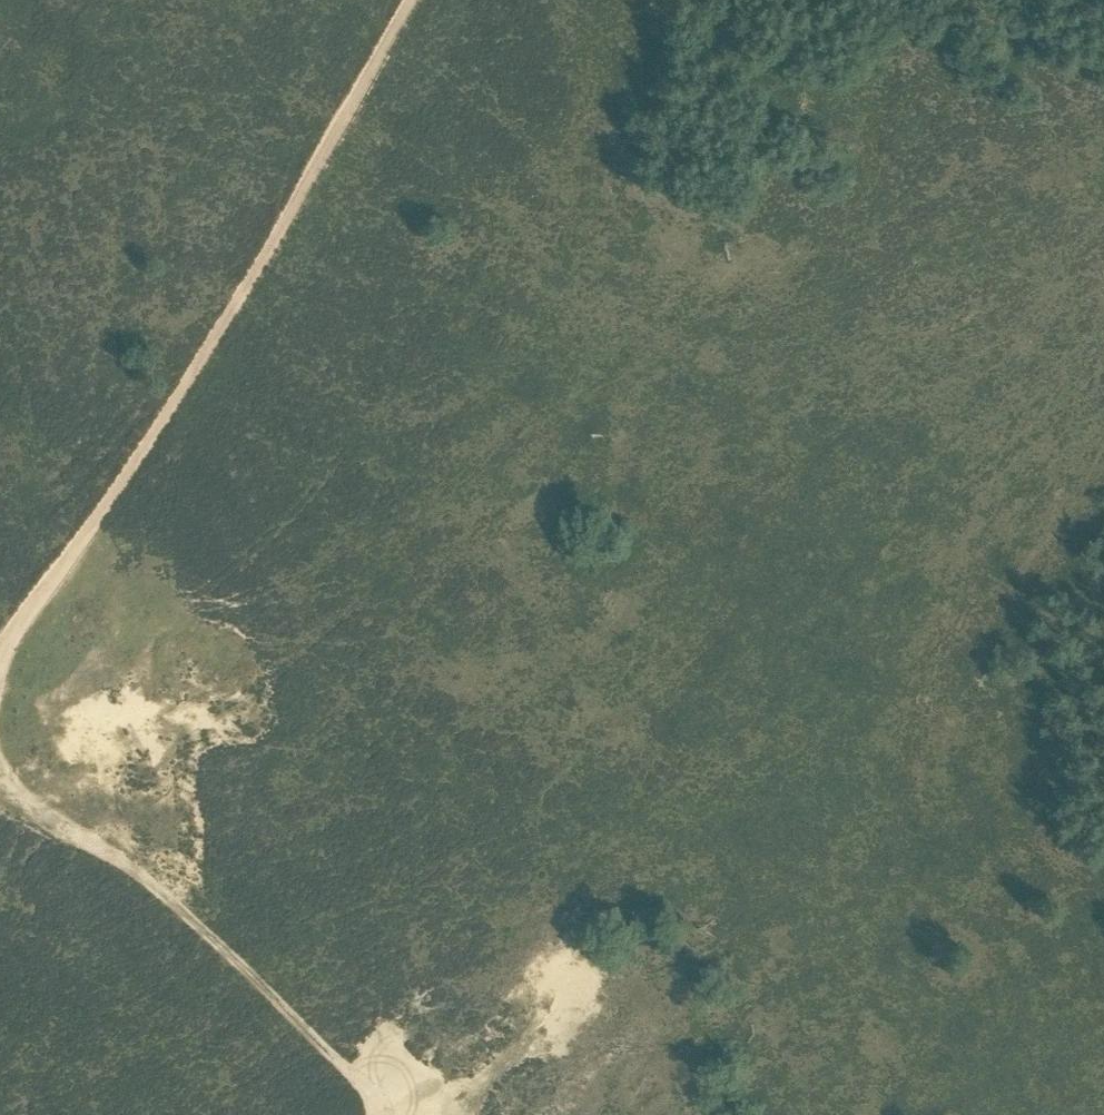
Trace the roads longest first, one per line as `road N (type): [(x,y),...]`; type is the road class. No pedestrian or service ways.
road 1 (track): [(0,651),(215,337),(412,0)]
road 2 (track): [(0,783),(64,830),(106,846),(212,935),(391,1114)]

